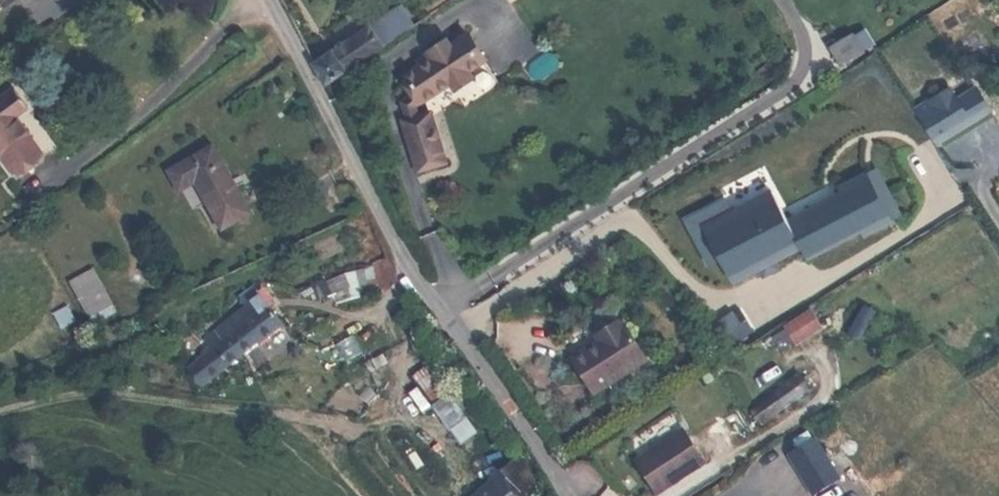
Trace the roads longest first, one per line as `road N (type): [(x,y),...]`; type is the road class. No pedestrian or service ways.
road 1 (tertiary): [(271,0),(415,282),(568,495)]

